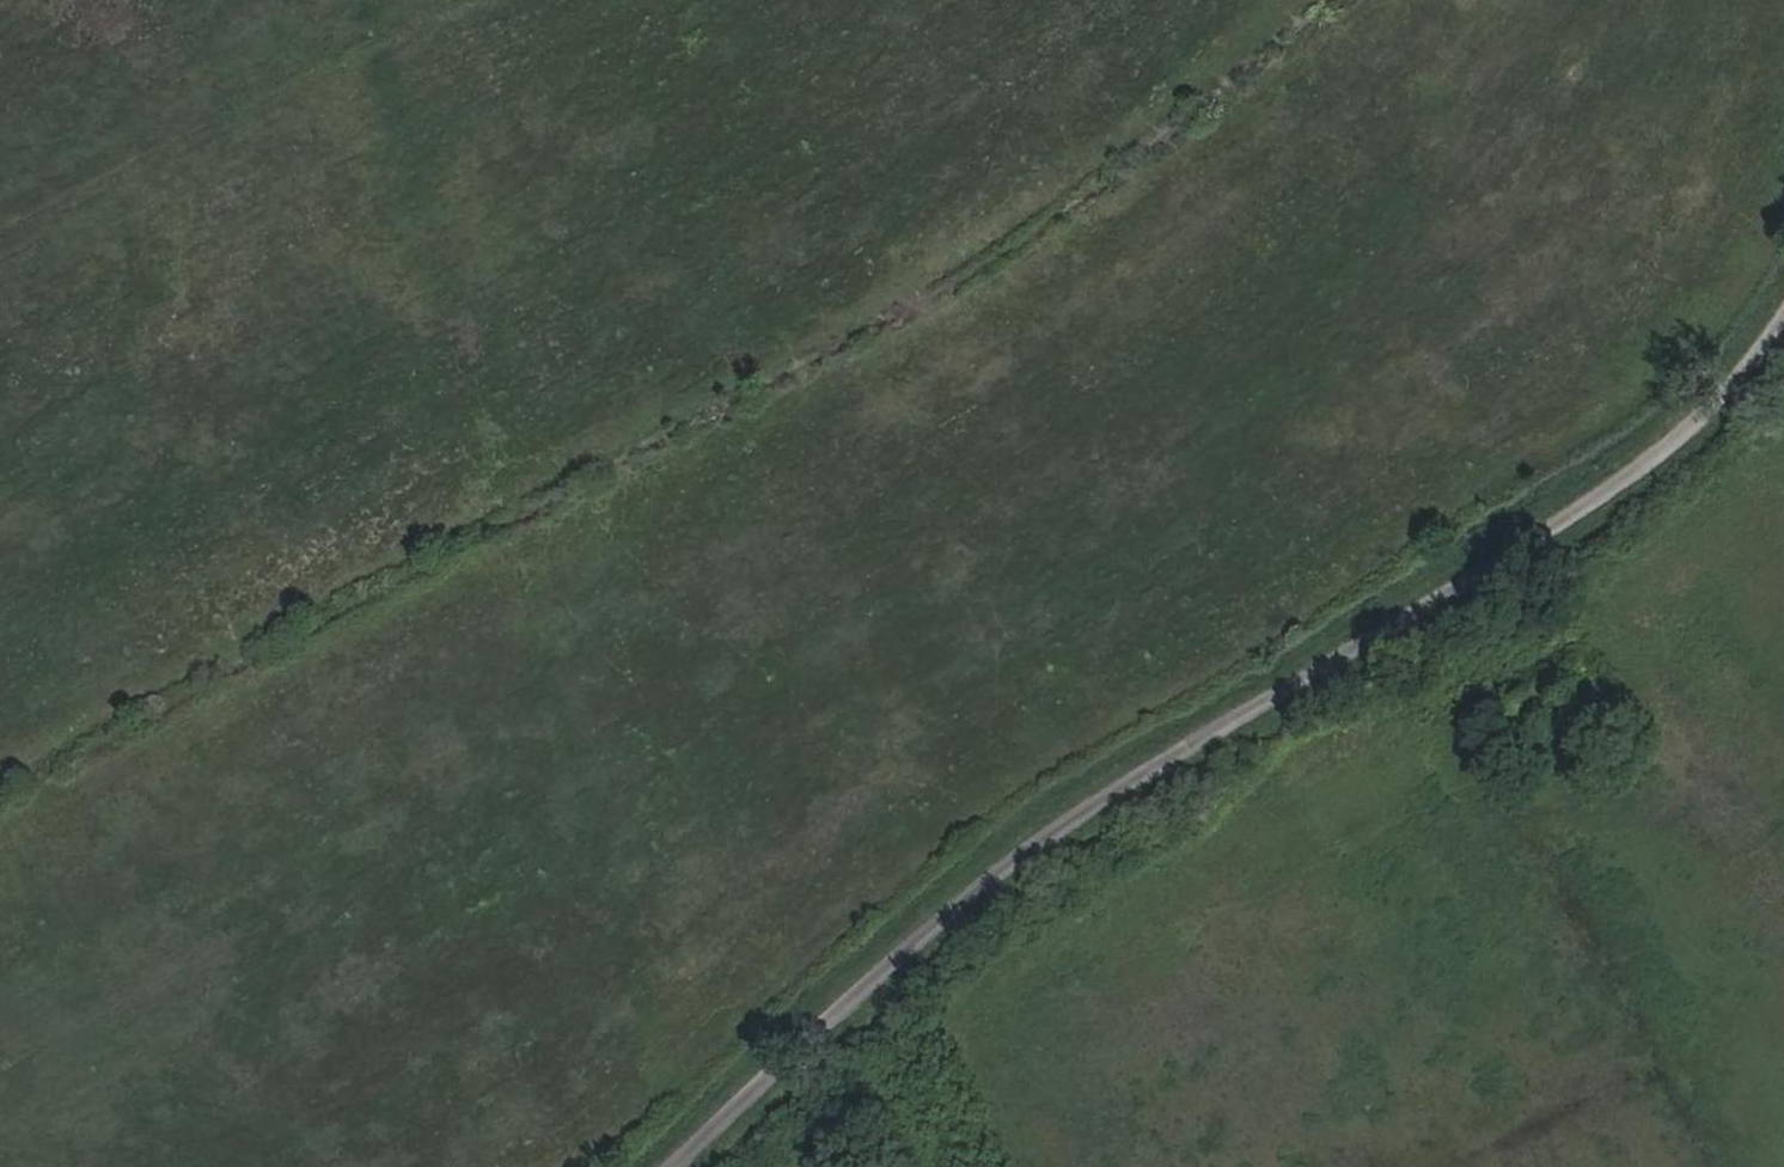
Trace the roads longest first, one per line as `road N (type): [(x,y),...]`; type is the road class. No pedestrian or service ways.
road 1 (unclassified): [(681,1166),(1027,853),(1618,492),(1742,386),(1783,328)]

